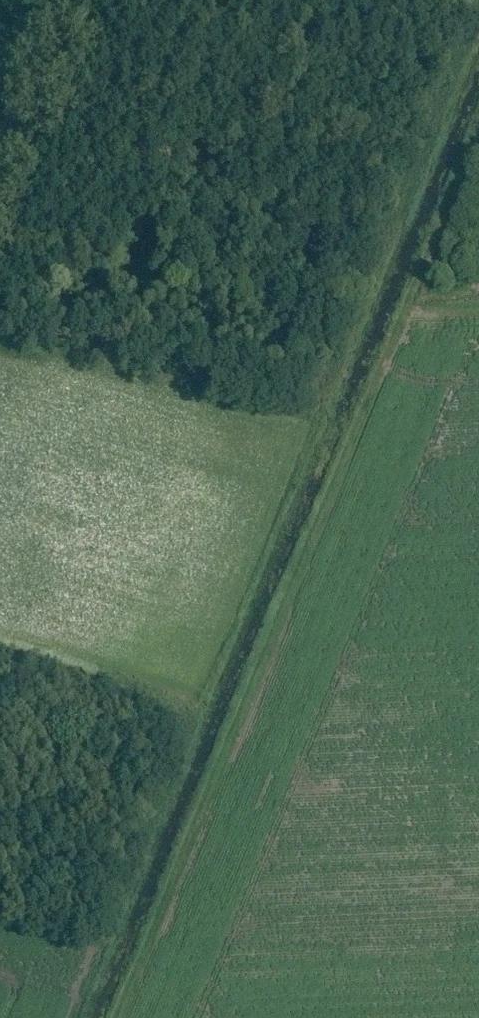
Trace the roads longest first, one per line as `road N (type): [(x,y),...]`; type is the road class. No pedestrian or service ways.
road 1 (track): [(0,144),(58,0)]

